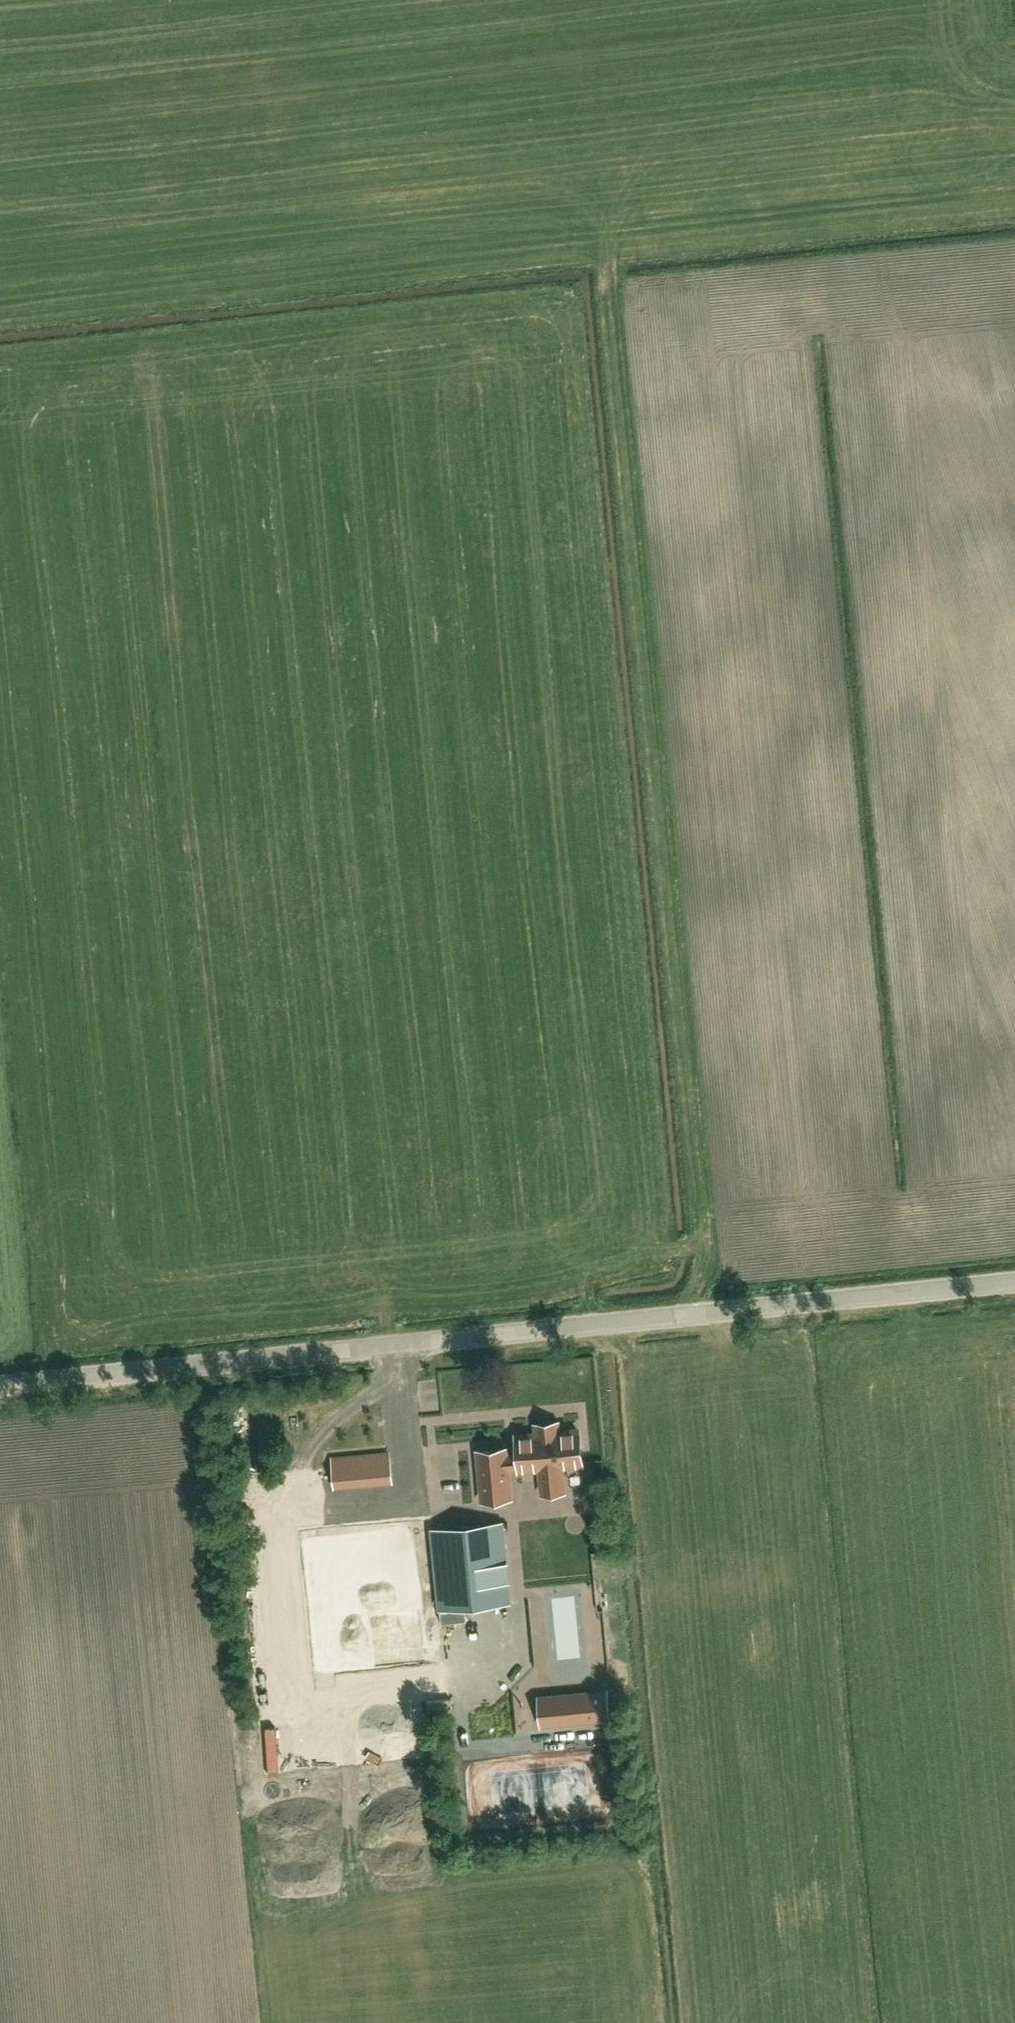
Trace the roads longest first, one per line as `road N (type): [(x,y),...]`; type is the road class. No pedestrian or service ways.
road 1 (unclassified): [(0,1389),(1014,1284)]

